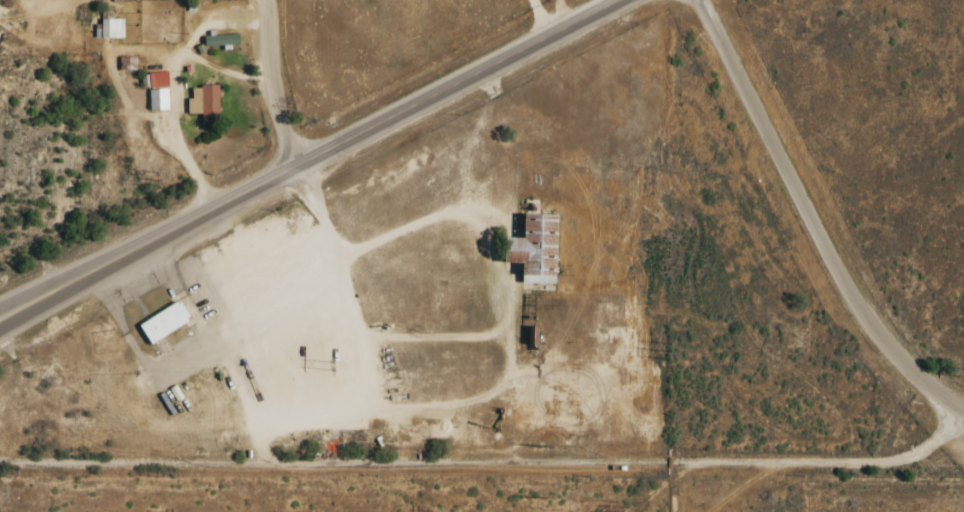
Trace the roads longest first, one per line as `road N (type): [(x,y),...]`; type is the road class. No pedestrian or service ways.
road 1 (residential): [(0,459),(885,463),(909,458),(963,417)]
road 2 (primary): [(139,247),(620,0)]
road 3 (residential): [(700,0),(865,317),(963,409)]
road 4 (residential): [(296,167),(273,71),(272,0)]
road 5 (trunk): [(0,329),(139,247)]
road 6 (trunk): [(139,247),(0,308)]

